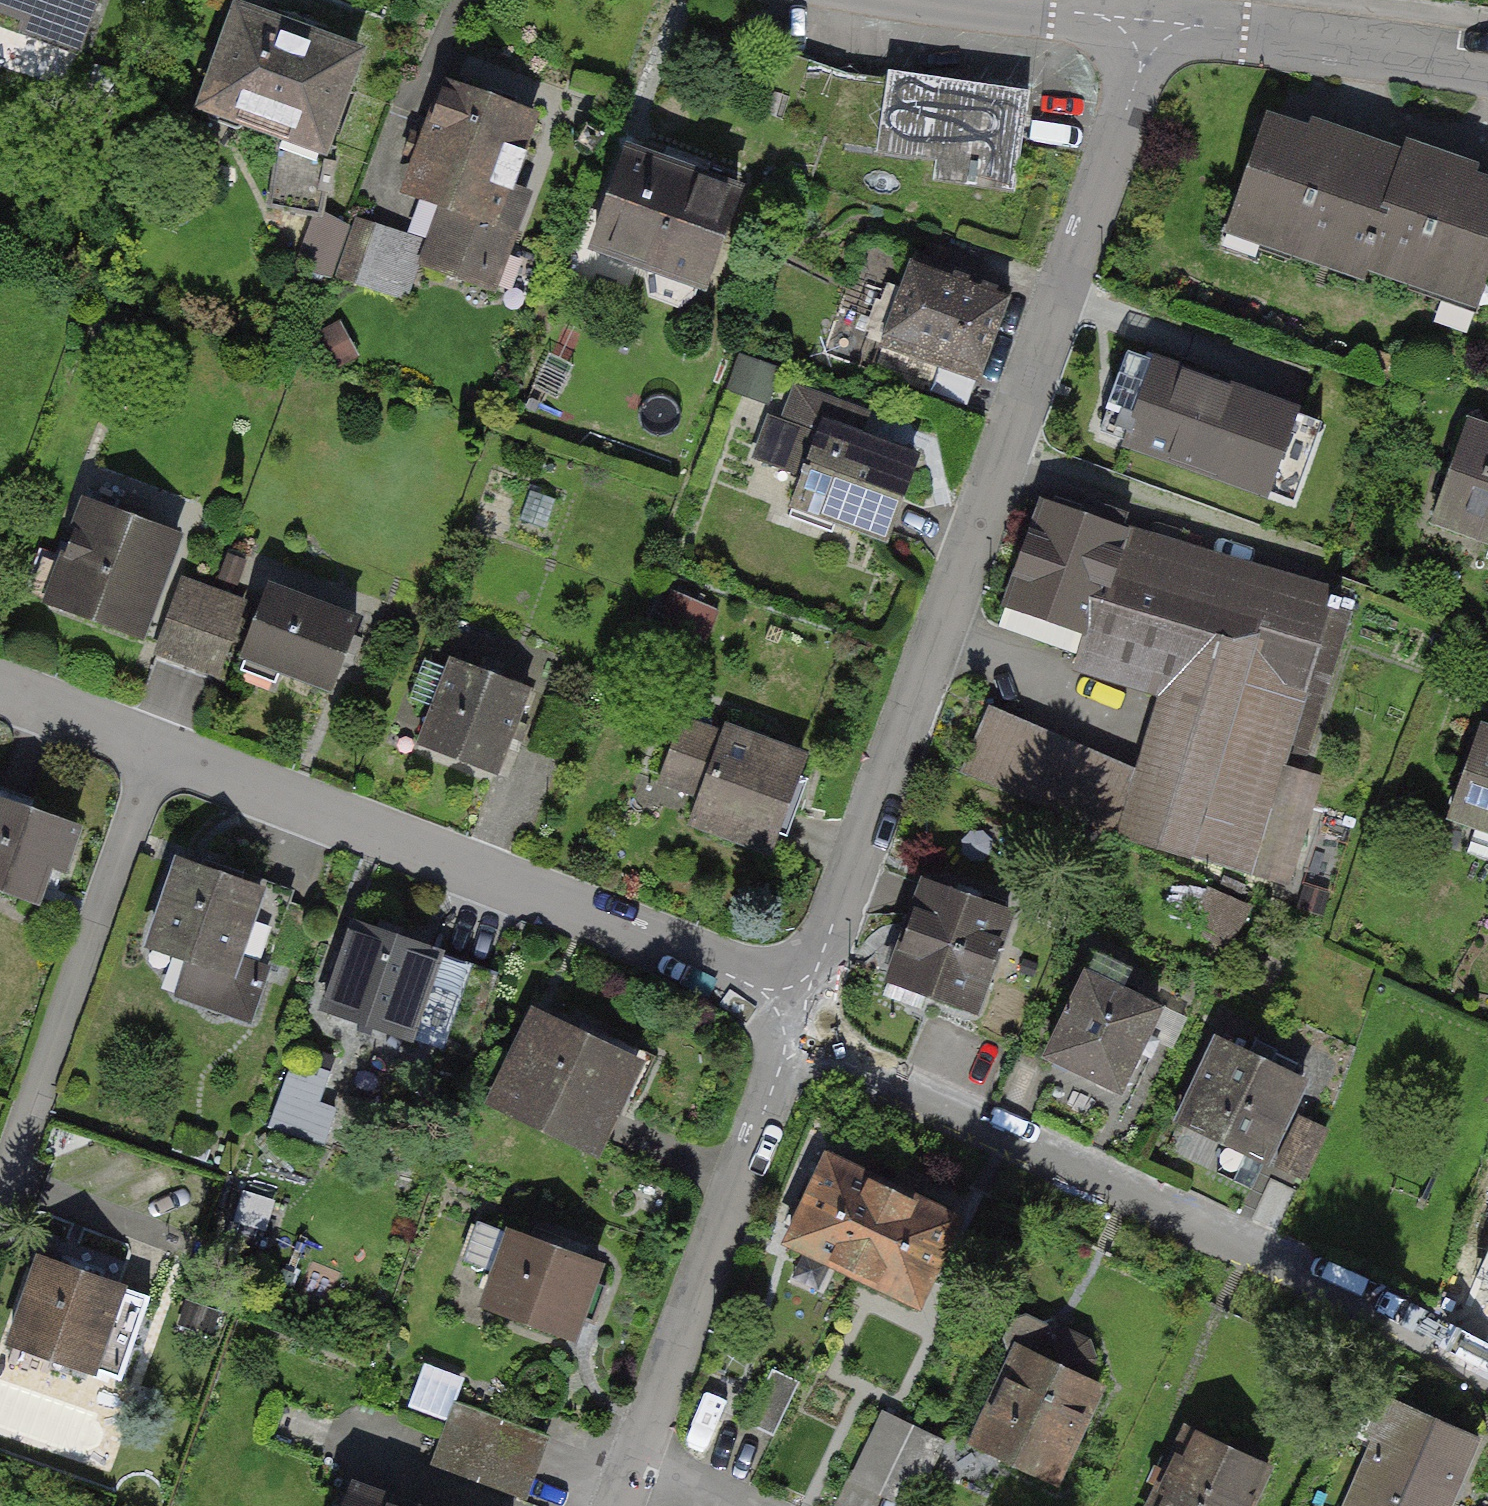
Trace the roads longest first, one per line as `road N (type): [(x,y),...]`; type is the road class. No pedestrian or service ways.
road 1 (residential): [(1159,22),(804,1012)]
road 2 (residential): [(1487,1373),(804,1012)]
road 3 (residential): [(804,1012),(164,747)]
road 4 (residential): [(164,747),(0,1210)]
road 5 (residential): [(804,1012),(631,1463)]
road 6 (residential): [(1159,22),(1487,69)]
road 7 (residential): [(164,747),(0,685)]
road 8 (residential): [(1005,0),(1159,22)]

